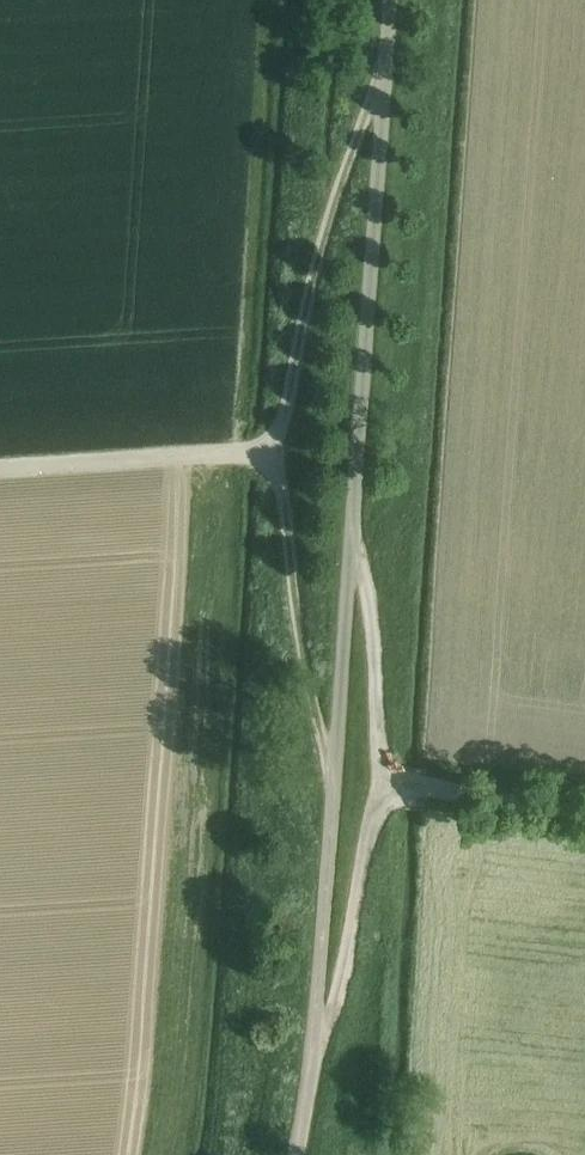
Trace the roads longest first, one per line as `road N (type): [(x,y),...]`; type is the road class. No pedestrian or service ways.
road 1 (unclassified): [(333,780),(383,91)]
road 2 (unclassified): [(258,451),(284,423),(323,237),(383,91)]
road 3 (unclassified): [(296,1154),(333,780)]
road 4 (unclassified): [(258,451),(281,483),(303,660),(333,780)]
road 5 (unclassified): [(0,468),(258,451)]

